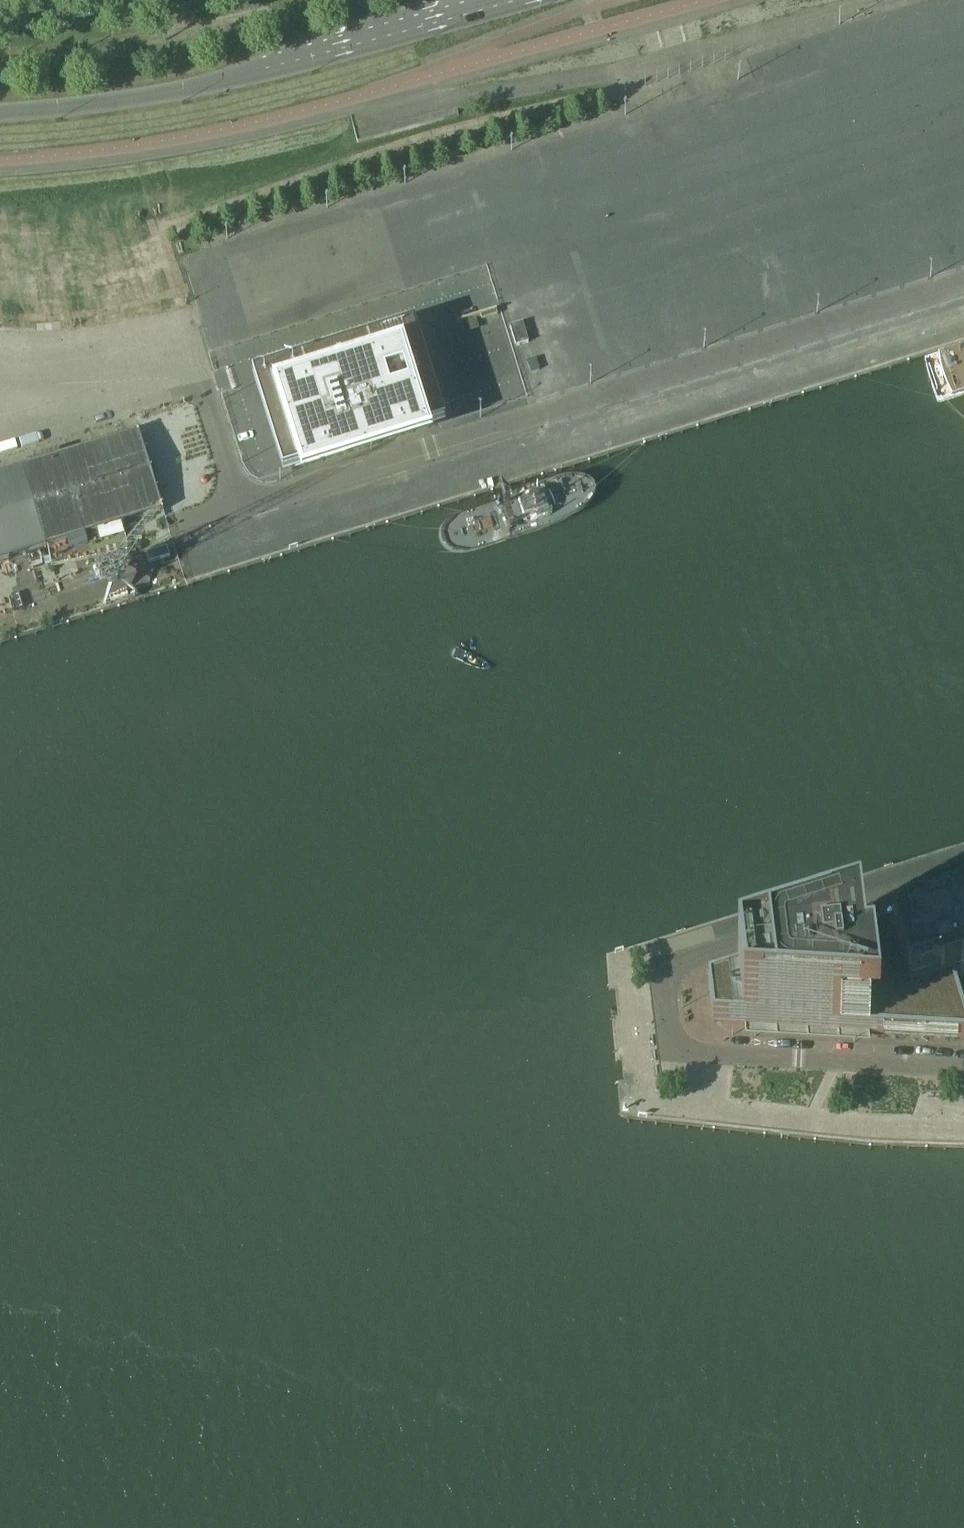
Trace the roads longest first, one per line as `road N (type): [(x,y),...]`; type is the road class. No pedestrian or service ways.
road 1 (unclassified): [(33,390),(184,349),(237,508),(963,282)]
road 2 (residential): [(963,874),(689,958),(670,970),(661,1017),(675,1043),(704,1052),(963,1068)]
road 3 (secondary): [(0,114),(157,97),(518,0)]
road 4 (secondary): [(173,0),(0,23)]

